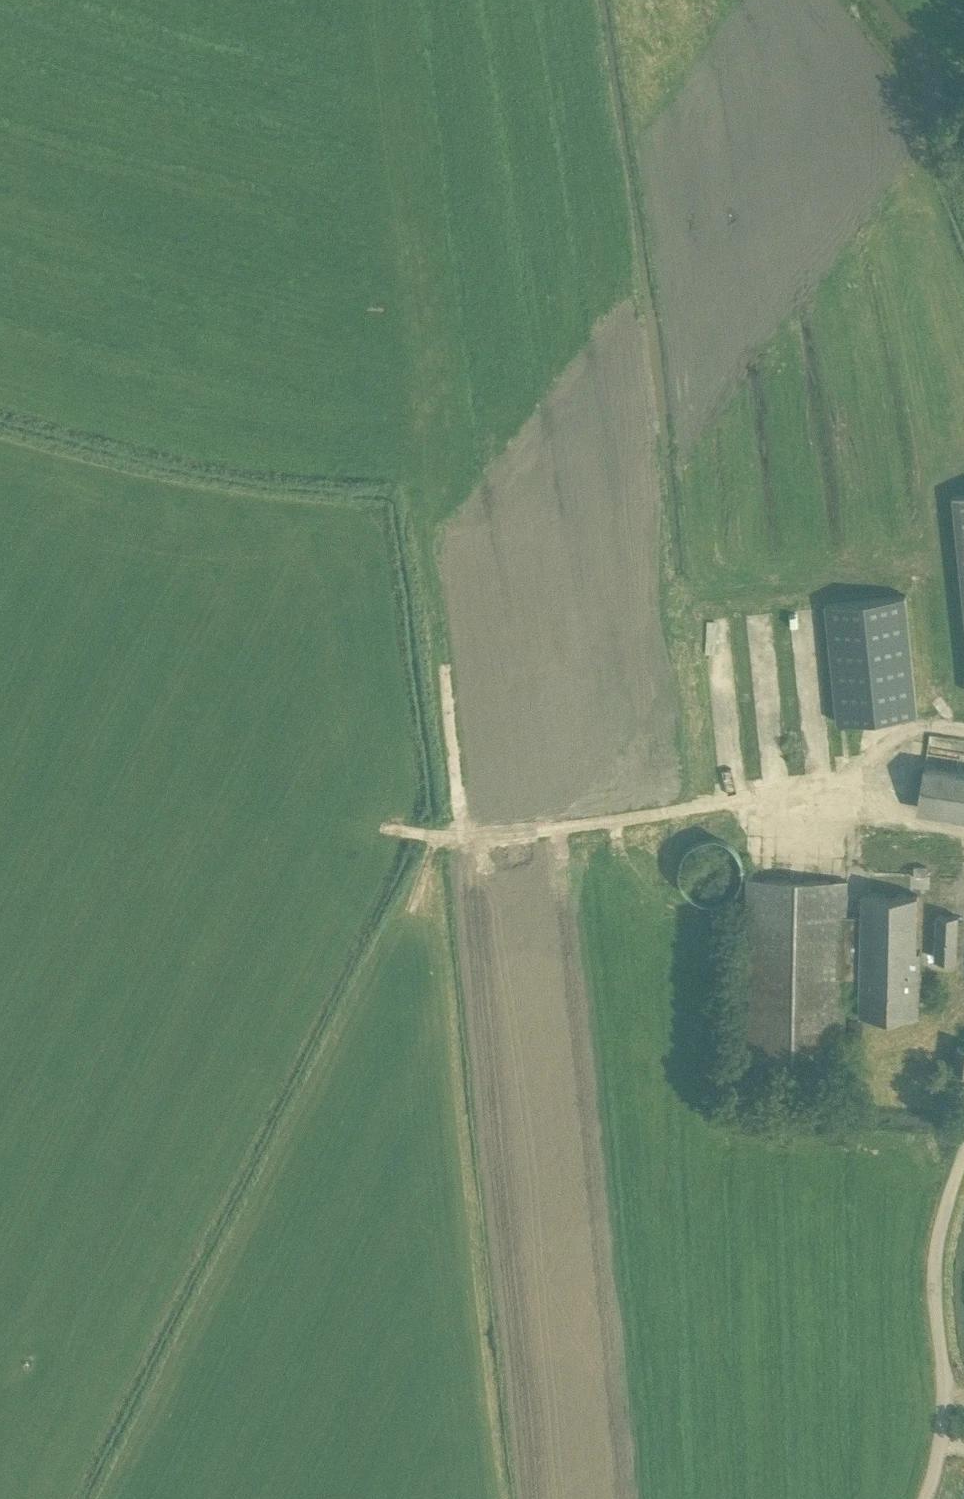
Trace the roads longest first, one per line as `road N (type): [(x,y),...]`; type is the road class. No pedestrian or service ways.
road 1 (track): [(828,785),(486,837),(385,830)]
road 2 (unclassified): [(926,1498),(946,1407),(934,1268),(963,1151)]
road 3 (track): [(828,785),(907,730),(963,732)]

